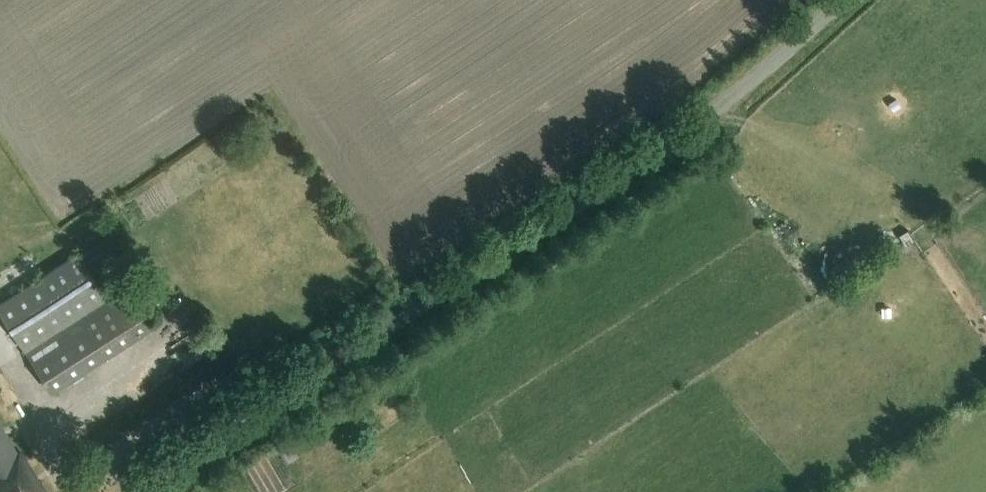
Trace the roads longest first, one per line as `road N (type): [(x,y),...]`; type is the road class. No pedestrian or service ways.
road 1 (unclassified): [(134,491),(671,142),(841,0)]

